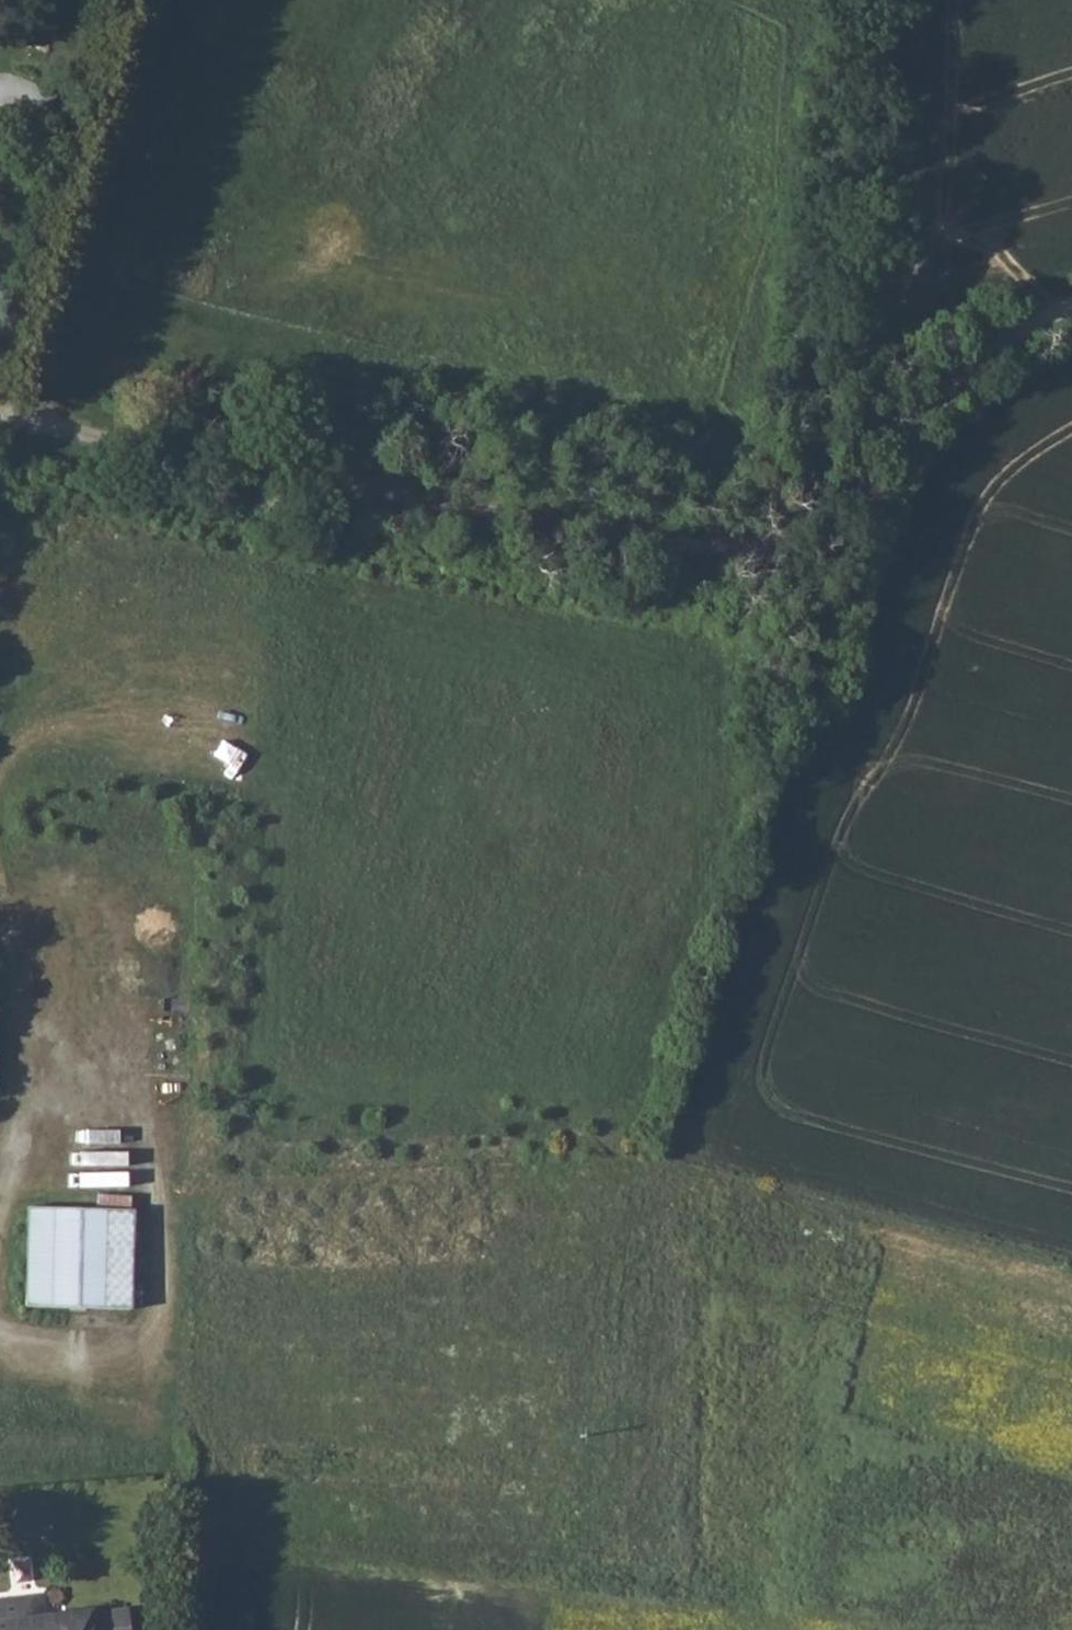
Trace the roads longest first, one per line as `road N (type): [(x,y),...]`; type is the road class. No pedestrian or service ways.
road 1 (track): [(0,411),(424,505),(620,539),(753,548),(819,523),(968,367),(1071,305)]

